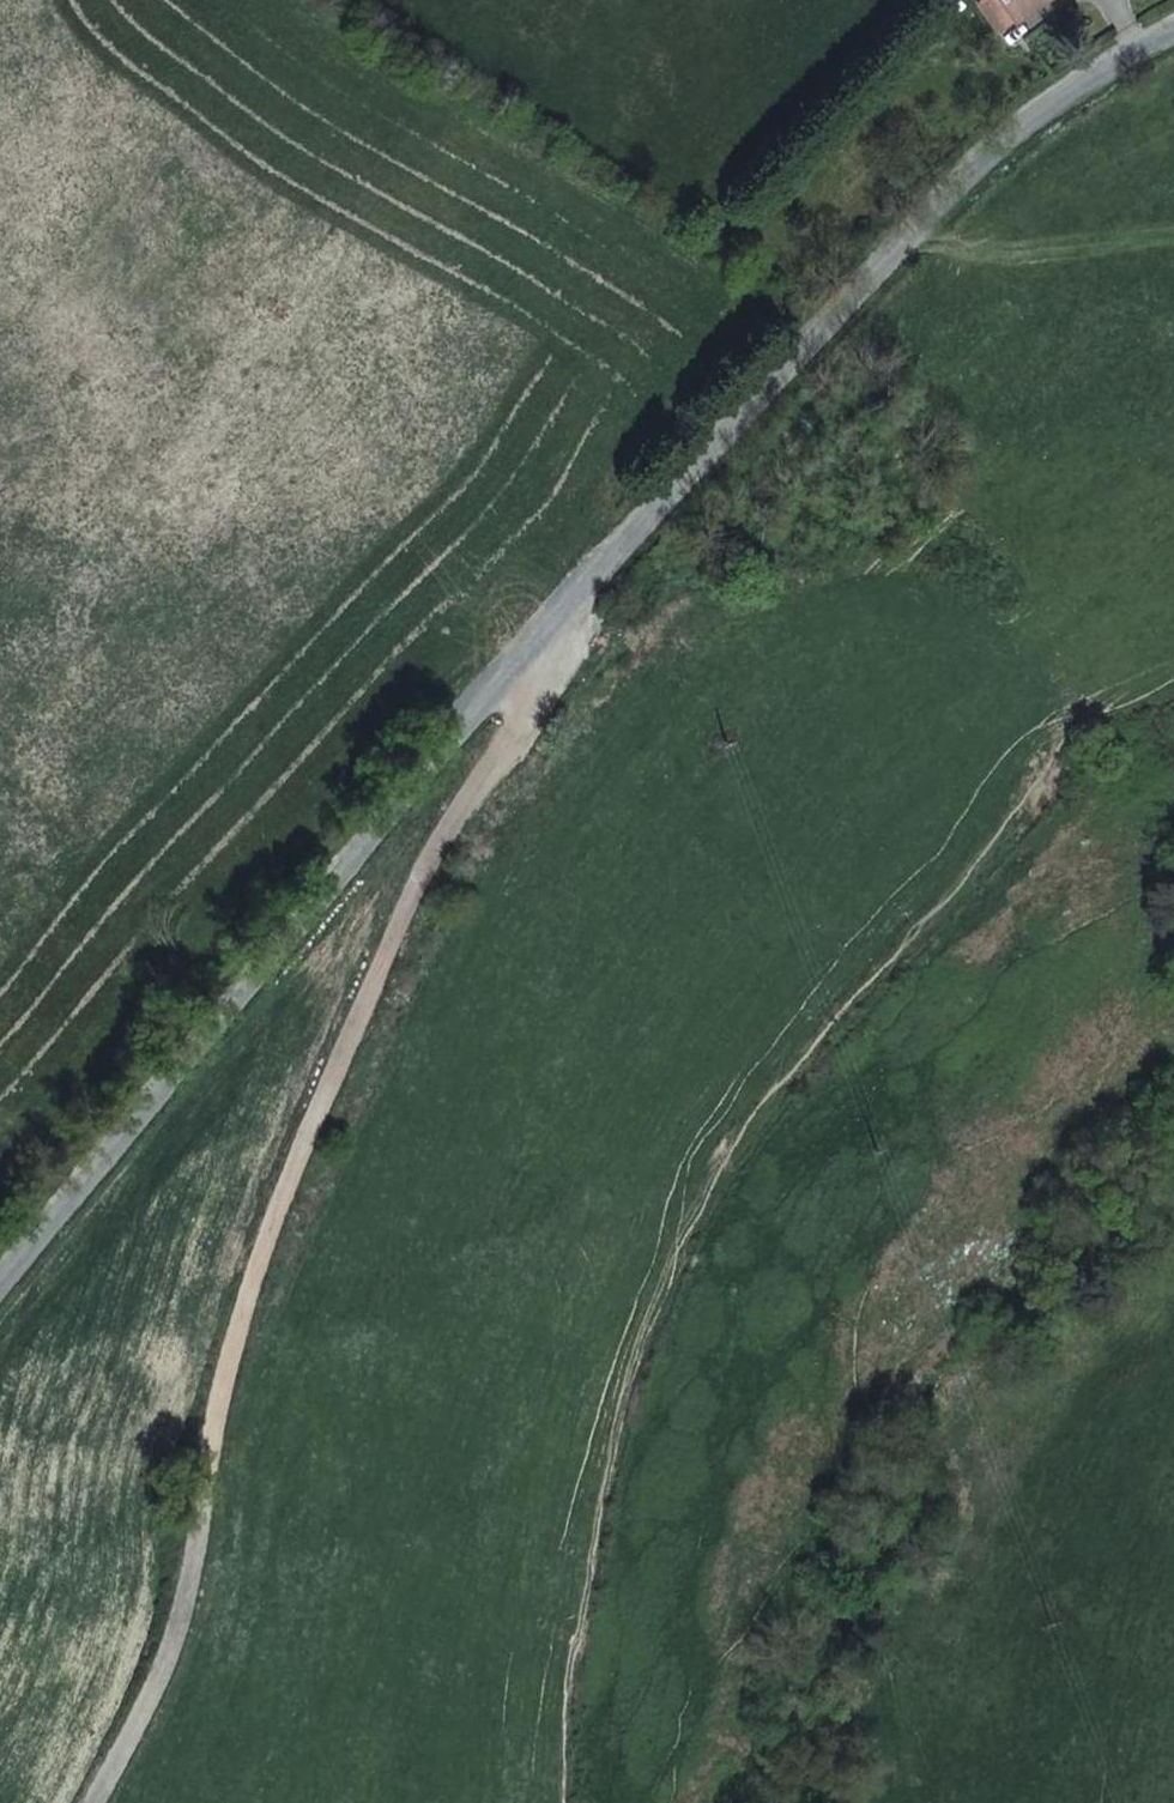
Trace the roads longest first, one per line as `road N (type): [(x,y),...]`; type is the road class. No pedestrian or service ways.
road 1 (unclassified): [(0,1276),(239,983),(582,589),(927,222),(1083,94),(1173,34)]
road 2 (track): [(97,1802),(183,1621),(239,1321),(324,1080),(582,589)]

